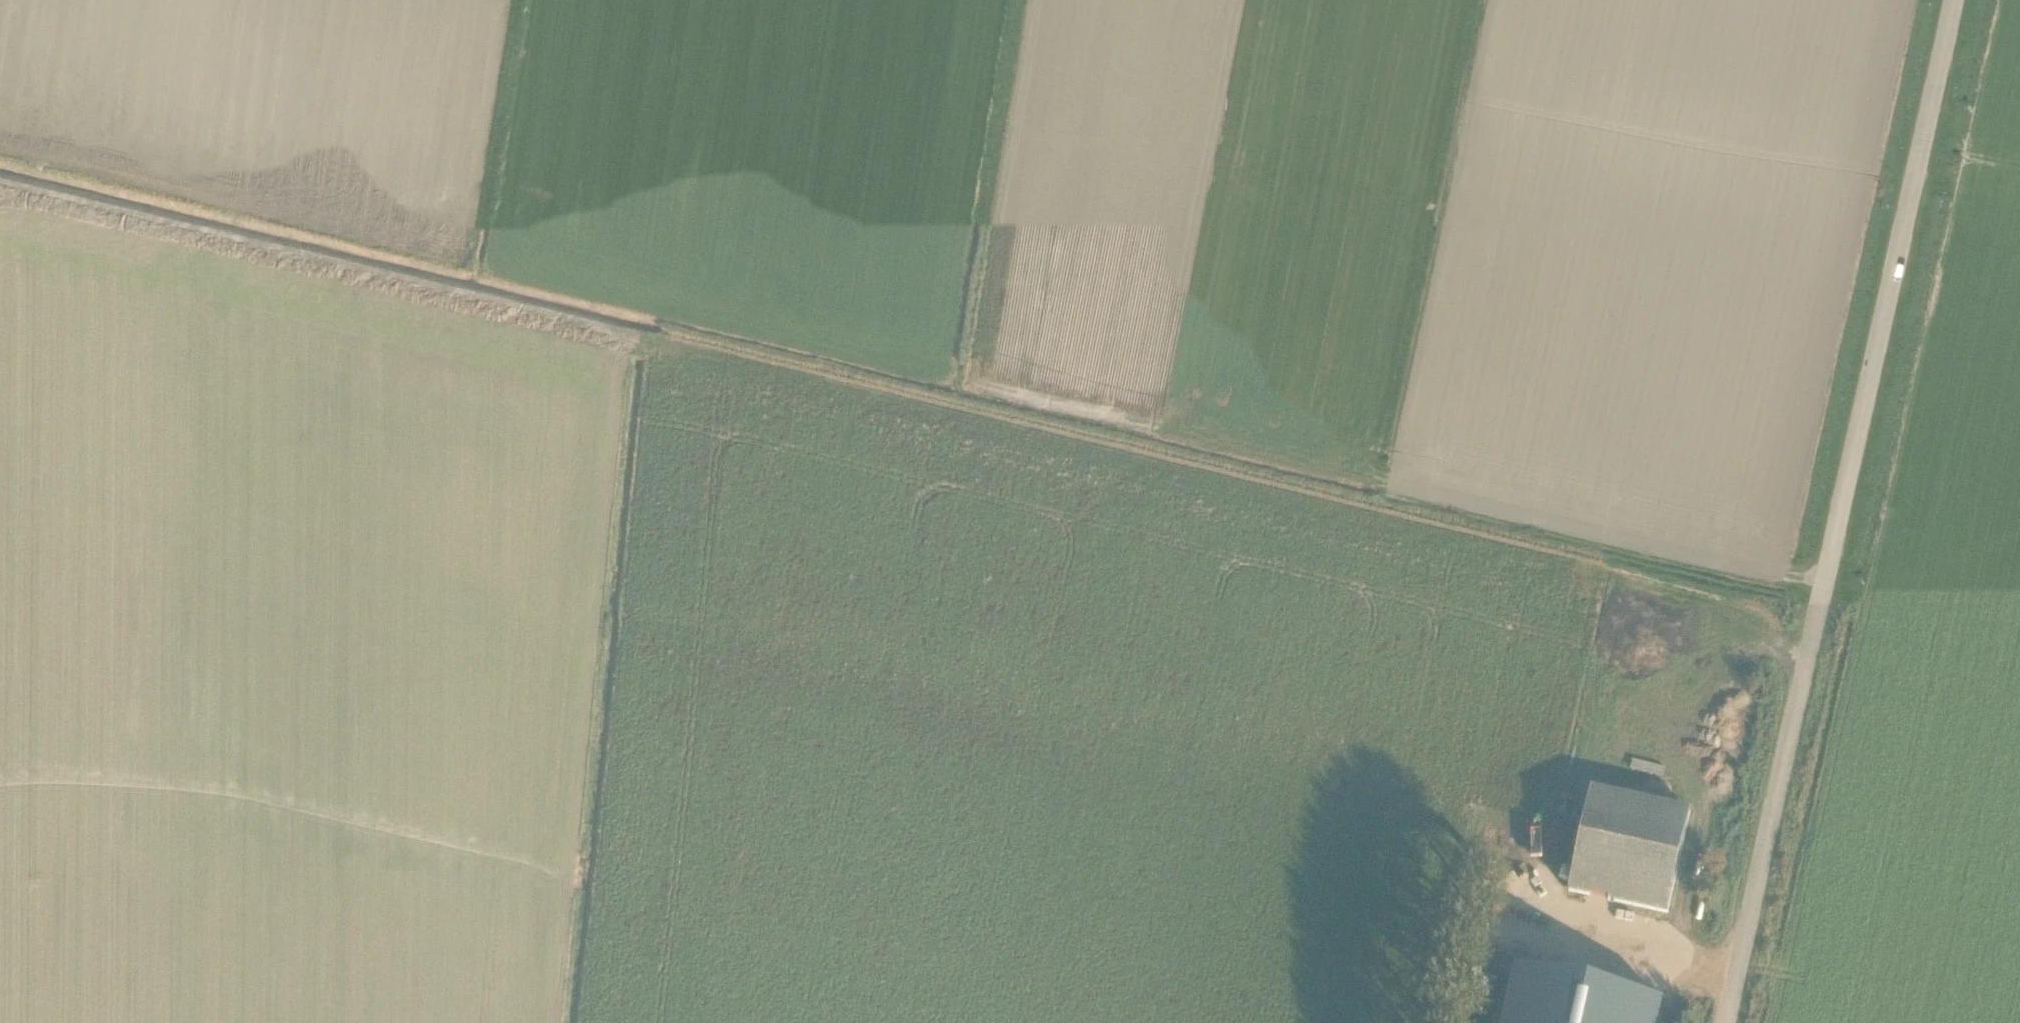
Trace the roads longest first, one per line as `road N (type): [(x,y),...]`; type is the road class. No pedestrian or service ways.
road 1 (tertiary): [(1725,1022),(1950,0)]

